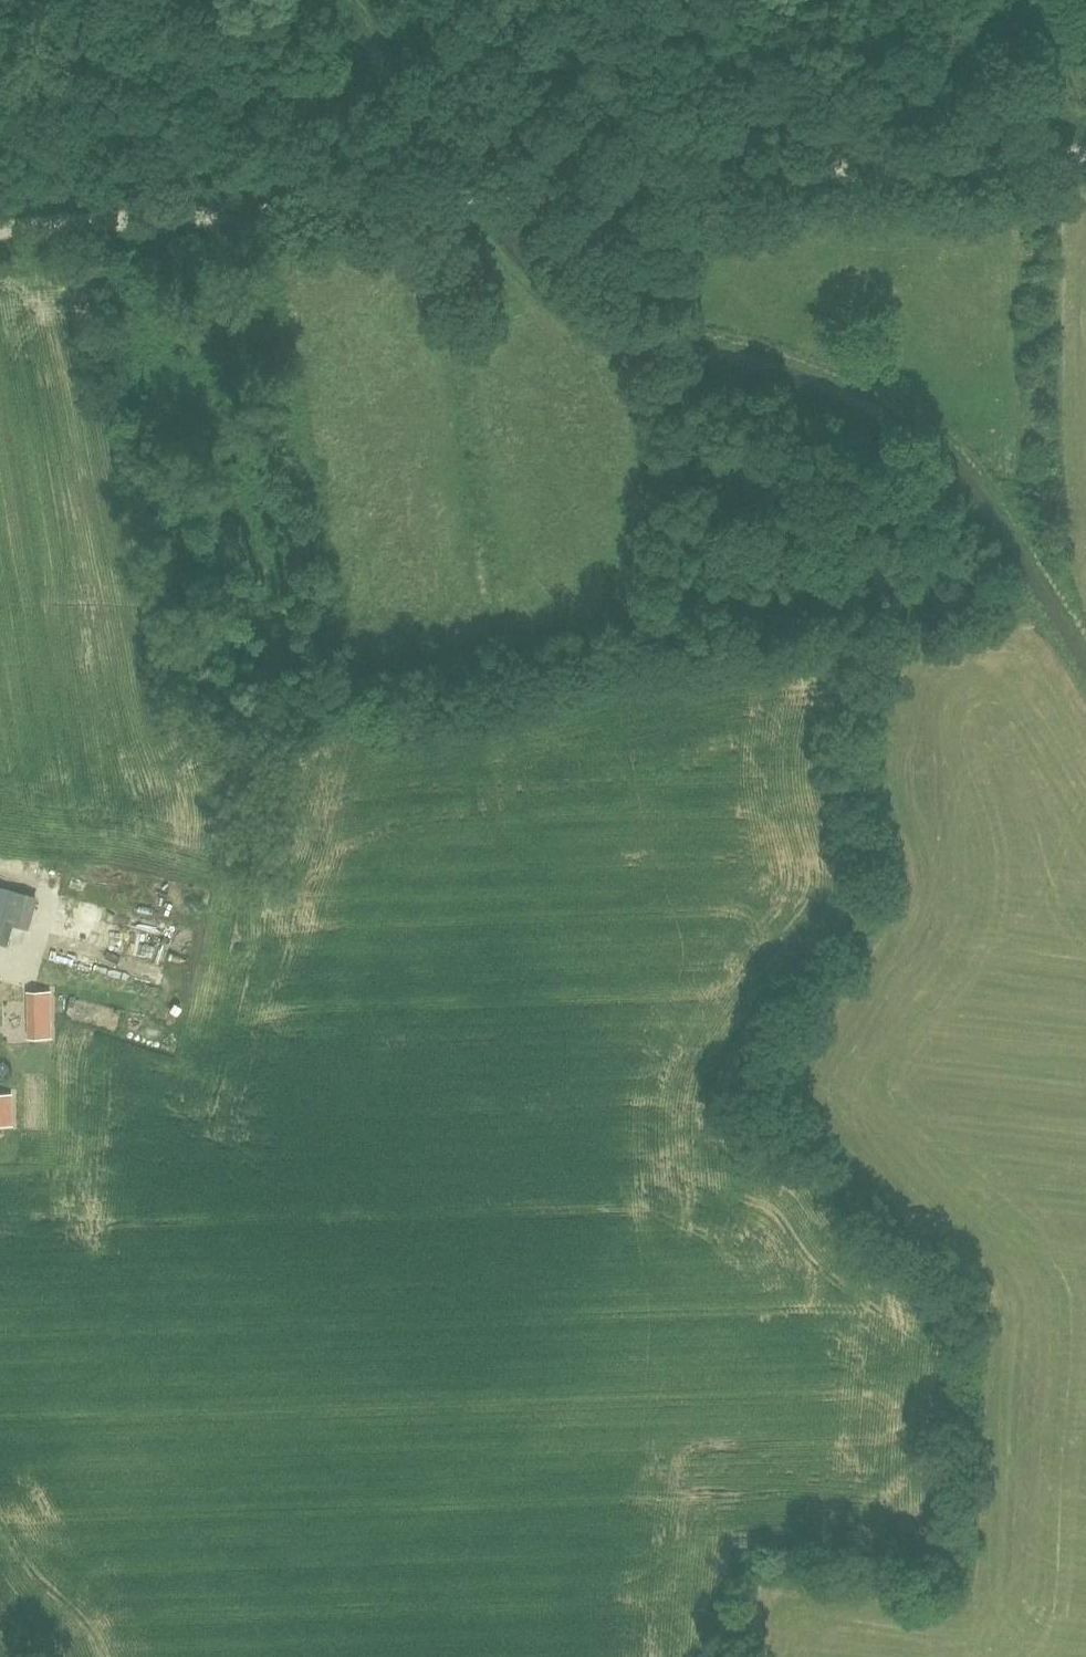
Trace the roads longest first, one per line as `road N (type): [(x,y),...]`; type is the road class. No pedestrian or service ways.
road 1 (track): [(1085,156),(0,232)]

